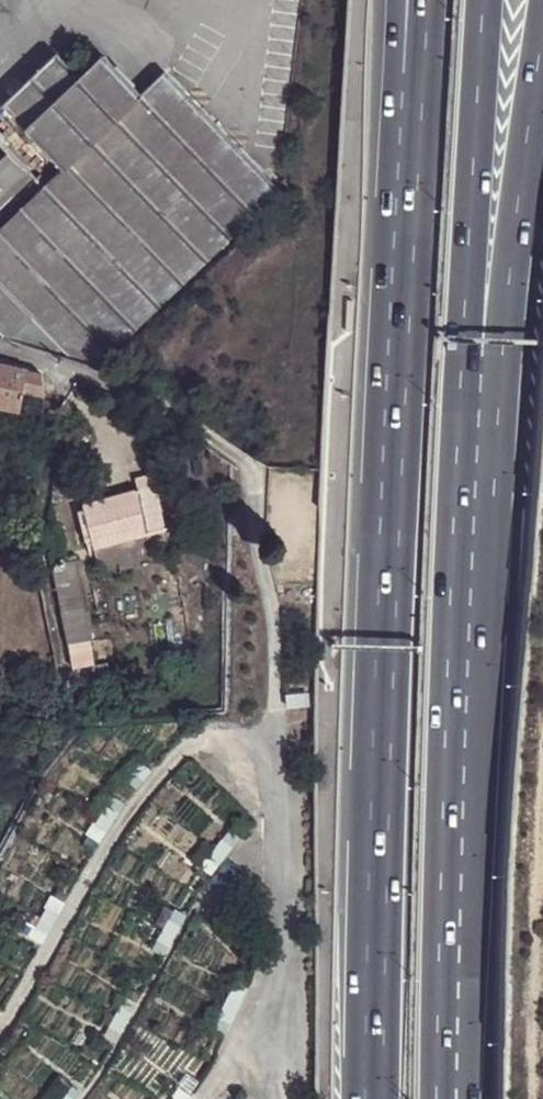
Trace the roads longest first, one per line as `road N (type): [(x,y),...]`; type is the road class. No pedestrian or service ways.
road 1 (motorway): [(408,134),(379,775),(375,1098)]
road 2 (motorway): [(449,1098),(470,359)]
road 3 (motorway): [(470,359),(483,0)]
road 4 (motorway): [(470,359),(542,31)]
road 5 (unclassified): [(76,371),(103,379),(253,473)]
road 6 (motorway): [(399,0),(408,134)]
road 7 (motorway): [(417,0),(408,134)]

